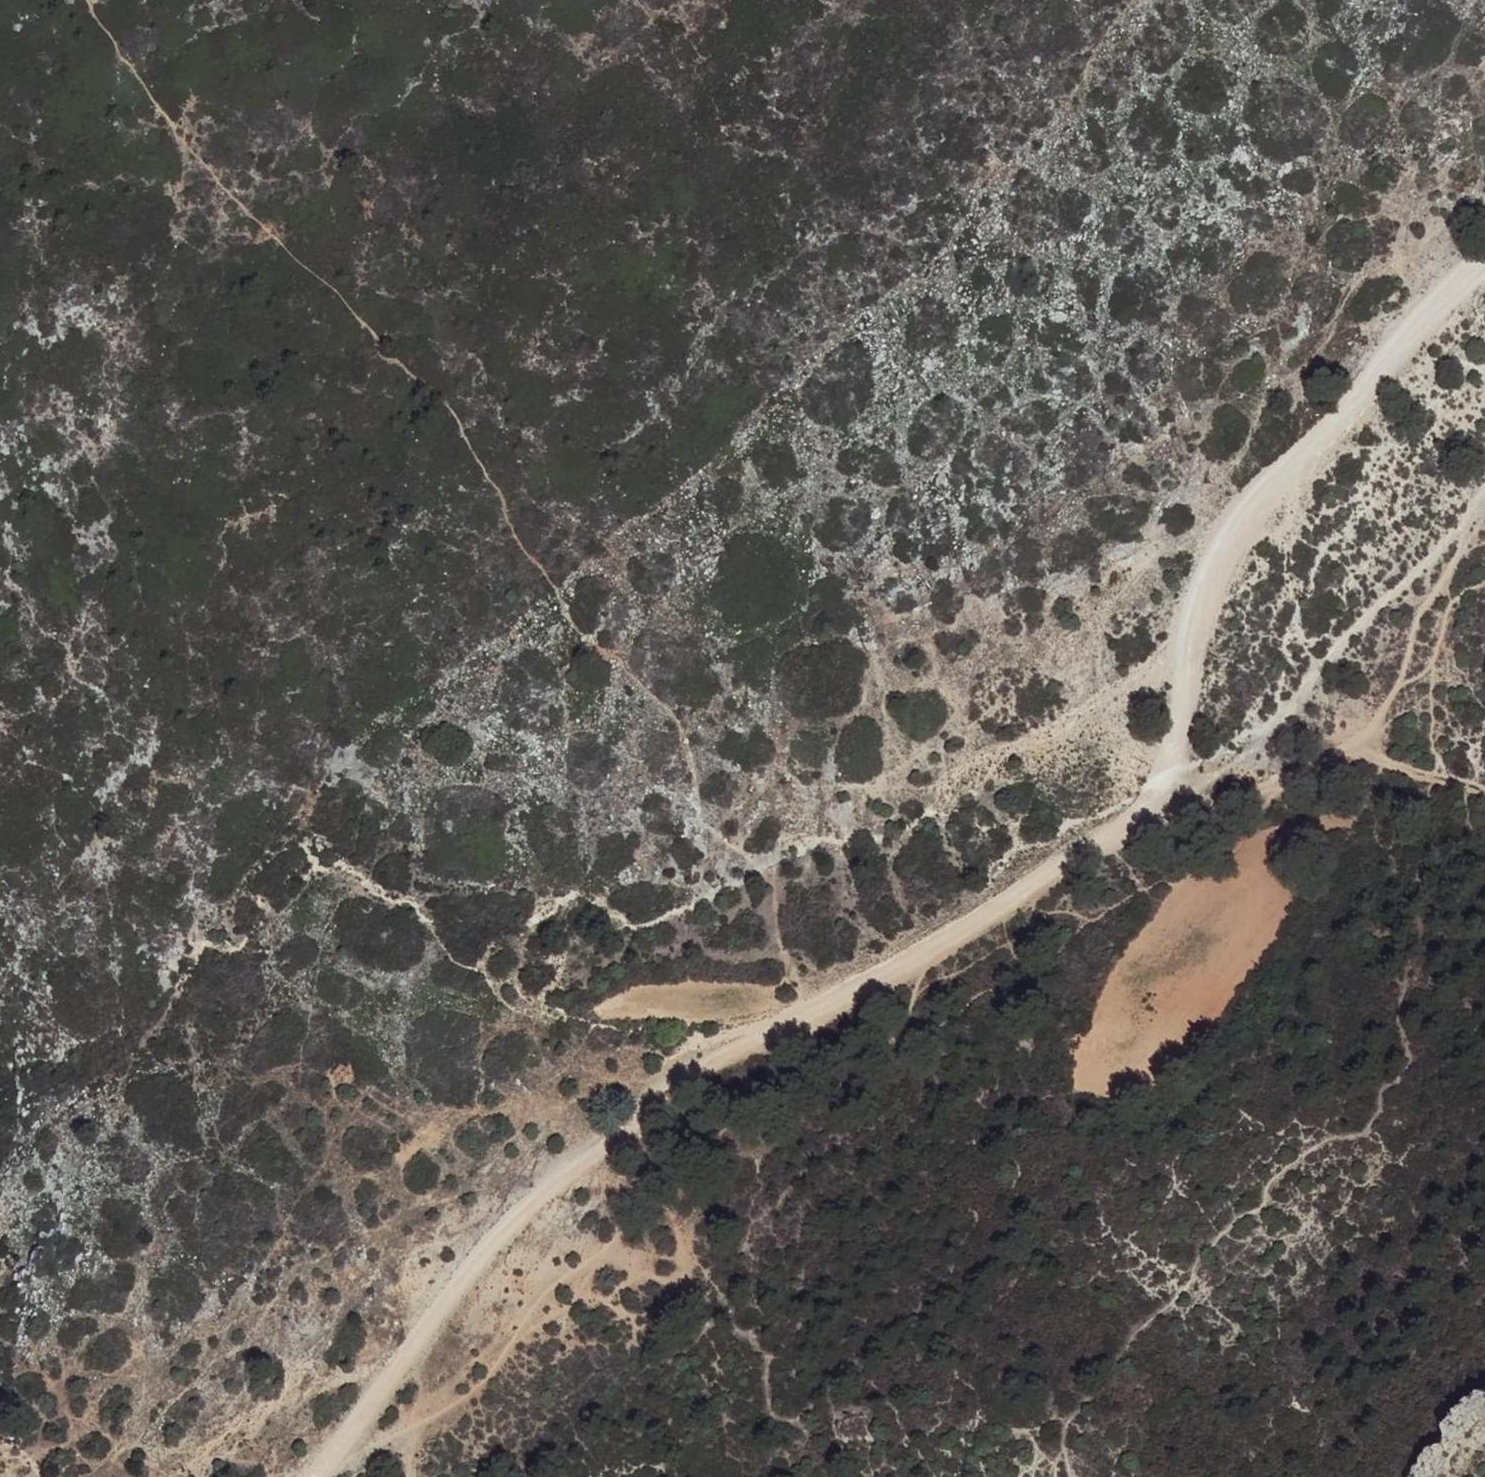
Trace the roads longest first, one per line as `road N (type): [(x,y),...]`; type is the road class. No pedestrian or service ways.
road 1 (track): [(328,1476),(503,1225),(587,1150),(666,1093),(1145,814),(1175,764),(1209,600),(1268,501),(1484,264)]

